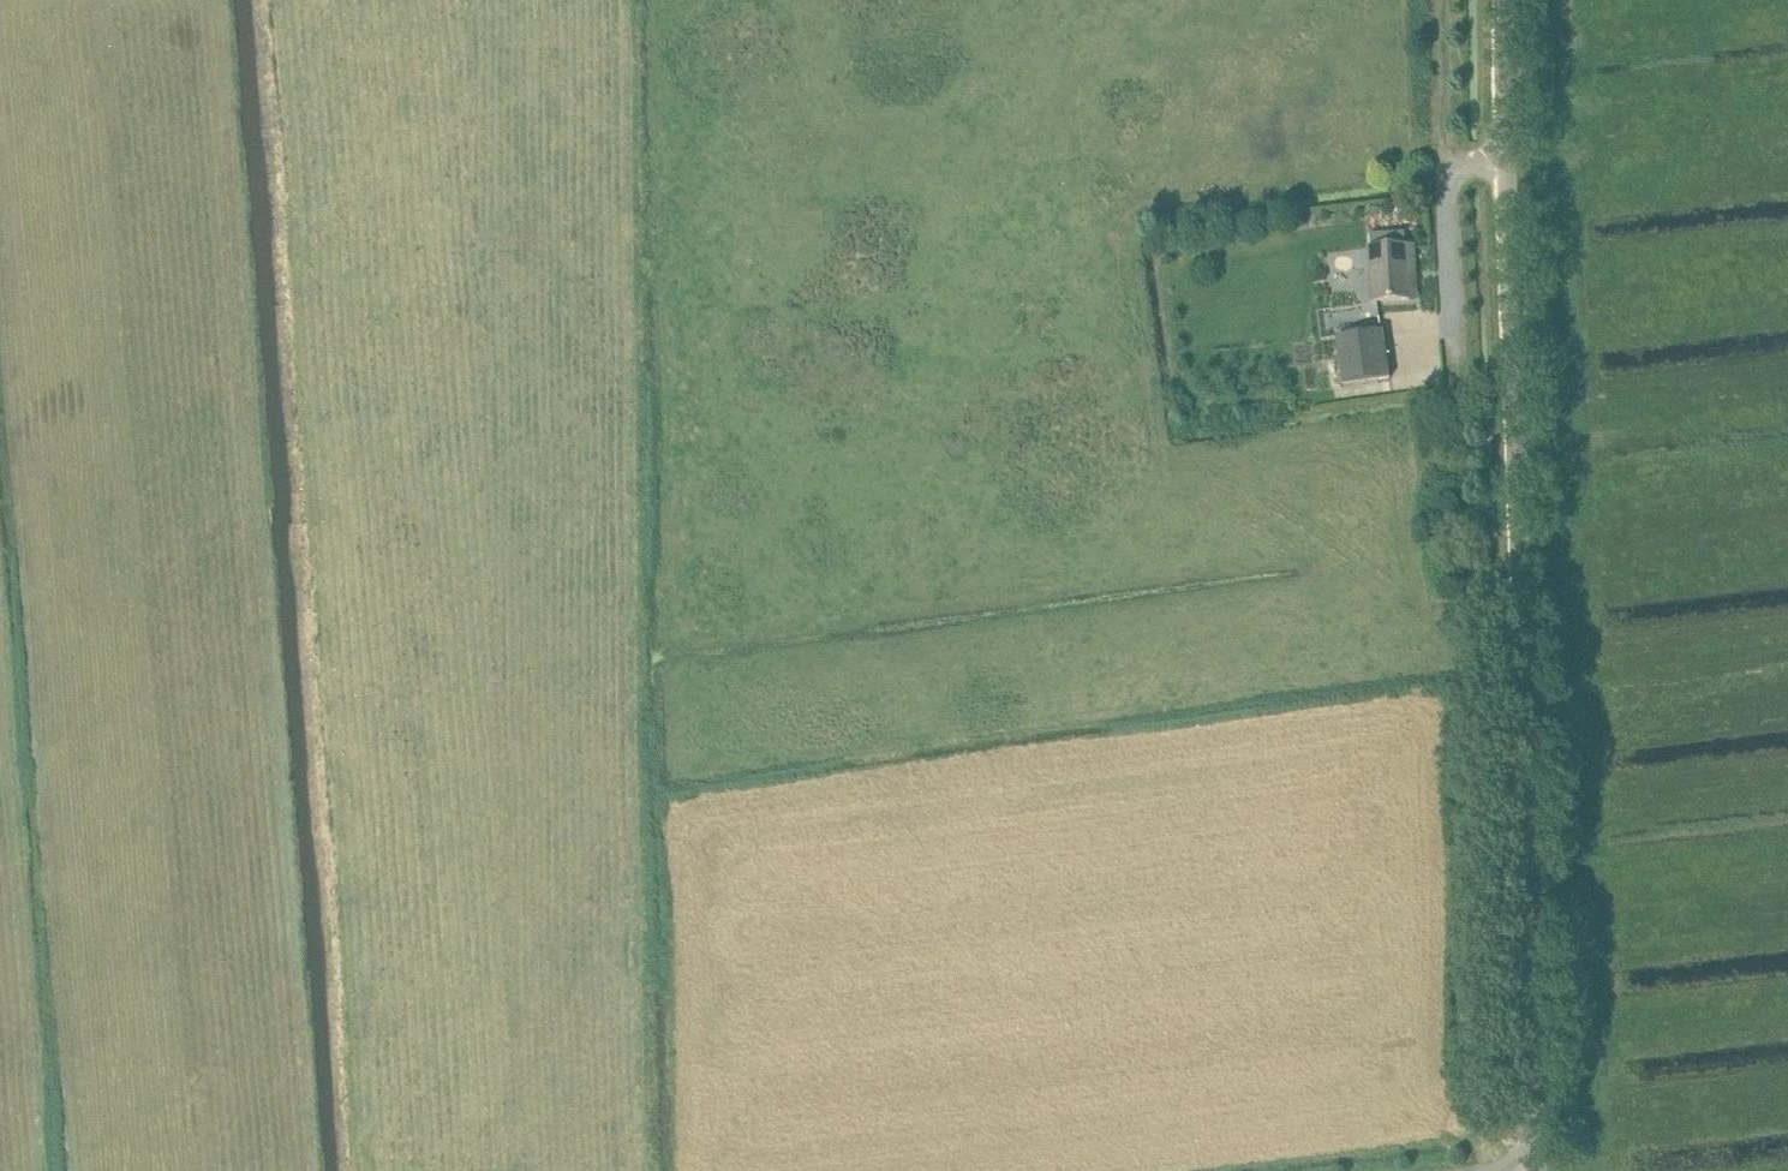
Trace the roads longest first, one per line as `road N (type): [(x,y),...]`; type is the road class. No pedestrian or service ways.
road 1 (unclassified): [(1536,1169),(1506,0)]

